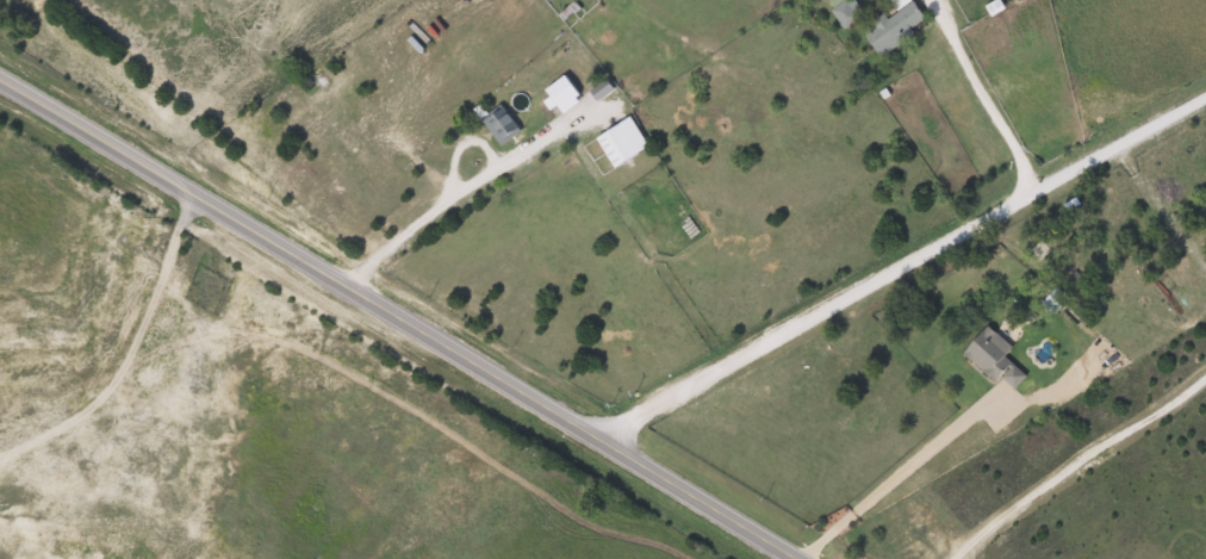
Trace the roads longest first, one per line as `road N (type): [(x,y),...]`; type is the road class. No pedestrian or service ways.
road 1 (secondary): [(767,558),(393,318),(0,92)]
road 2 (residential): [(585,443),(1205,93)]
road 3 (residential): [(332,284),(450,201),(449,159),(459,141),(477,142),(485,168)]
road 4 (residential): [(1033,192),(926,0)]
road 5 (residential): [(450,201),(577,106)]

